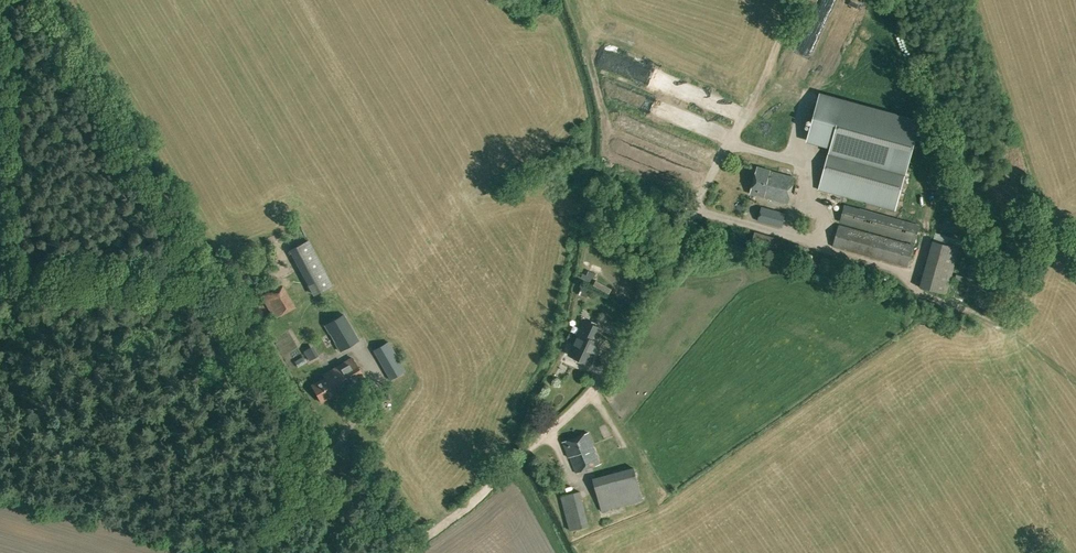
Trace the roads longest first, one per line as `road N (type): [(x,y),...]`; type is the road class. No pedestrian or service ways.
road 1 (track): [(437,532),(593,393),(736,140),(803,0)]
road 2 (track): [(58,0),(337,452),(336,552)]

